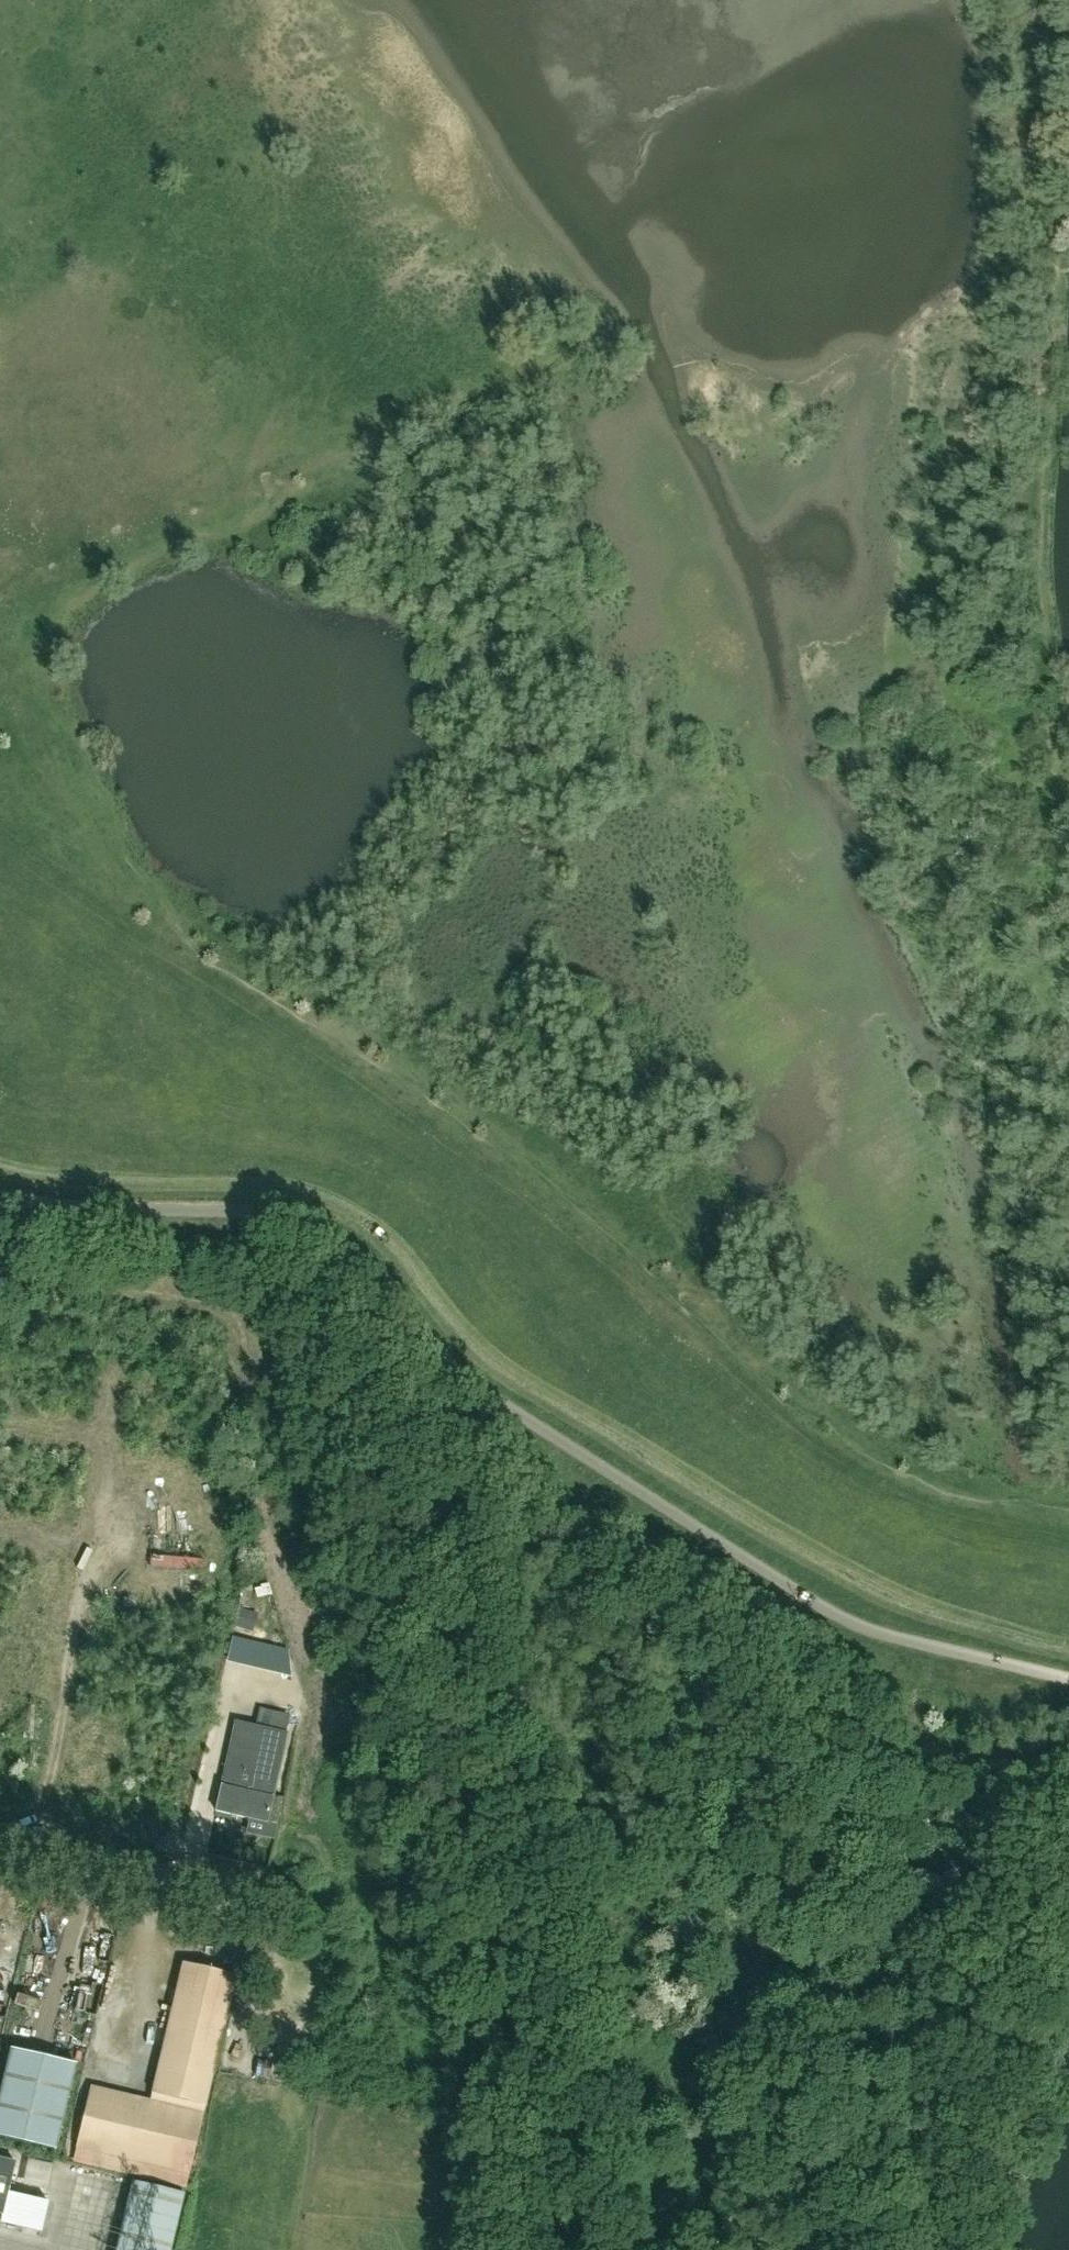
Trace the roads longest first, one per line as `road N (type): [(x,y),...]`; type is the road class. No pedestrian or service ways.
road 1 (track): [(404,1316),(444,1450),(489,1719),(555,1887),(576,2158),(621,2249)]
road 2 (unclassified): [(256,1878),(245,1900),(0,1836)]

